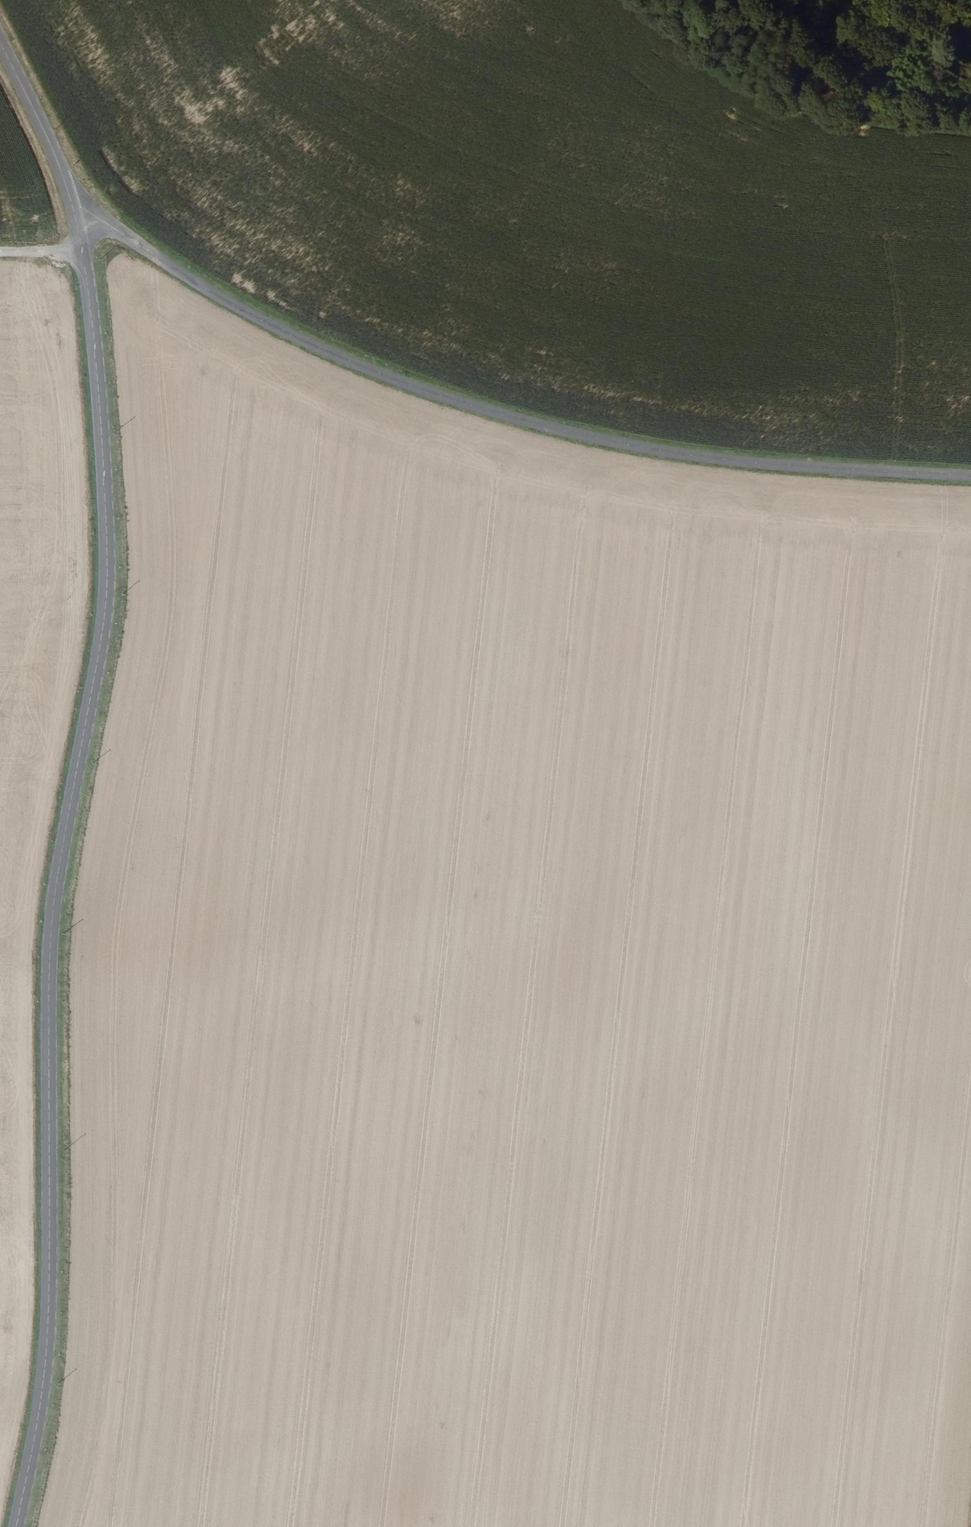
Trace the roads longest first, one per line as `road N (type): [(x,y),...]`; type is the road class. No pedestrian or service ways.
road 1 (tertiary): [(10,1526),(41,1360),(45,929),(100,608),(86,326),(69,215)]
road 2 (tertiary): [(69,215),(126,239),(252,318),(491,414),(693,458),(970,479)]
road 3 (tertiary): [(69,215),(0,54)]

